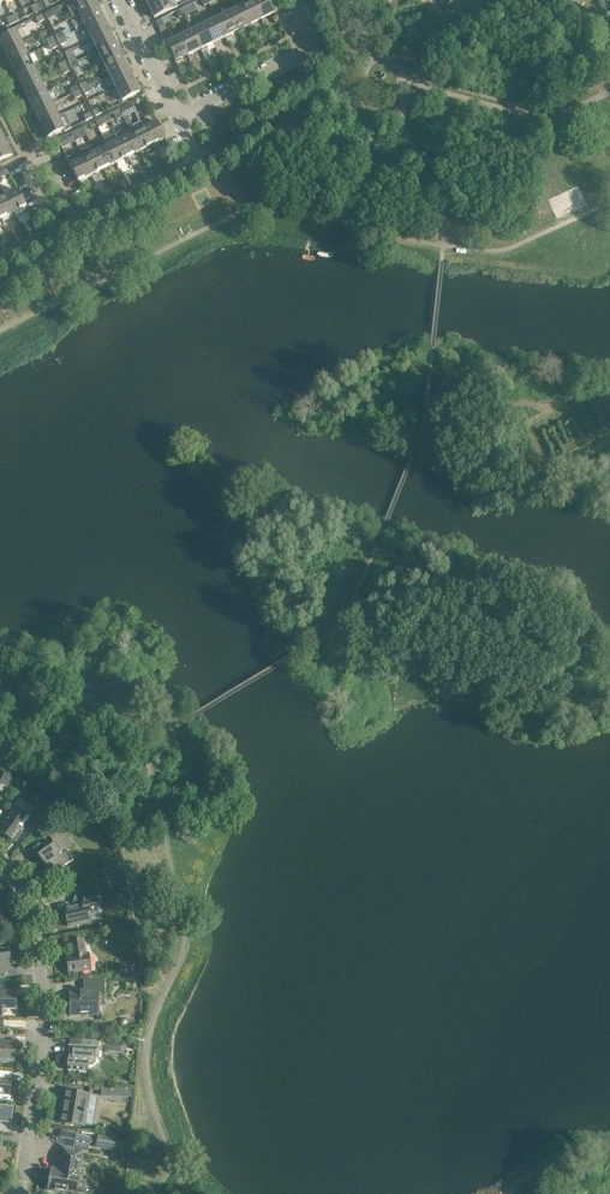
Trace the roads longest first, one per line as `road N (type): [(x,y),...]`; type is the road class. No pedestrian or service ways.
road 1 (residential): [(0,866),(31,911),(44,996),(19,1193)]
road 2 (residential): [(0,264),(199,168),(178,113)]
road 3 (residential): [(178,113),(302,56)]
road 4 (residential): [(178,113),(123,0)]

